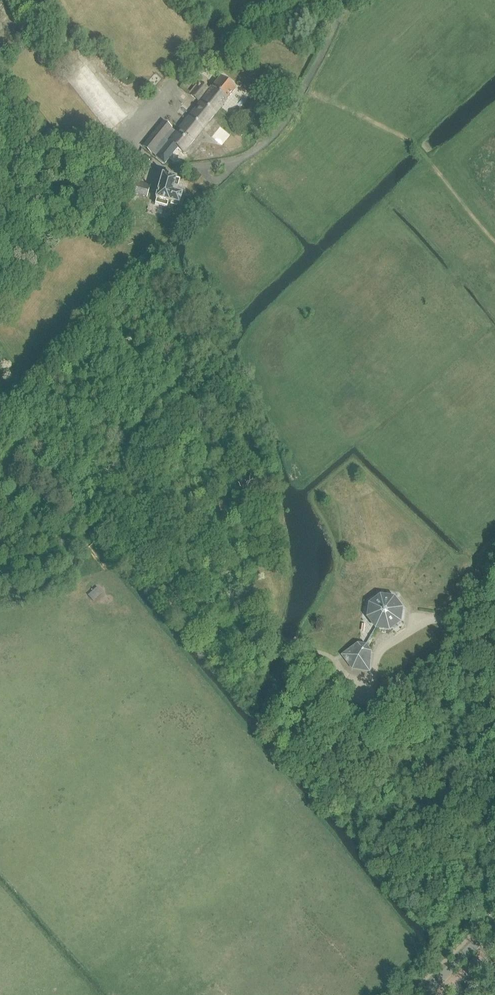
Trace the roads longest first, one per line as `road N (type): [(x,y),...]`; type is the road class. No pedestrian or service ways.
road 1 (track): [(437,0),(330,100),(417,147),(494,238)]

